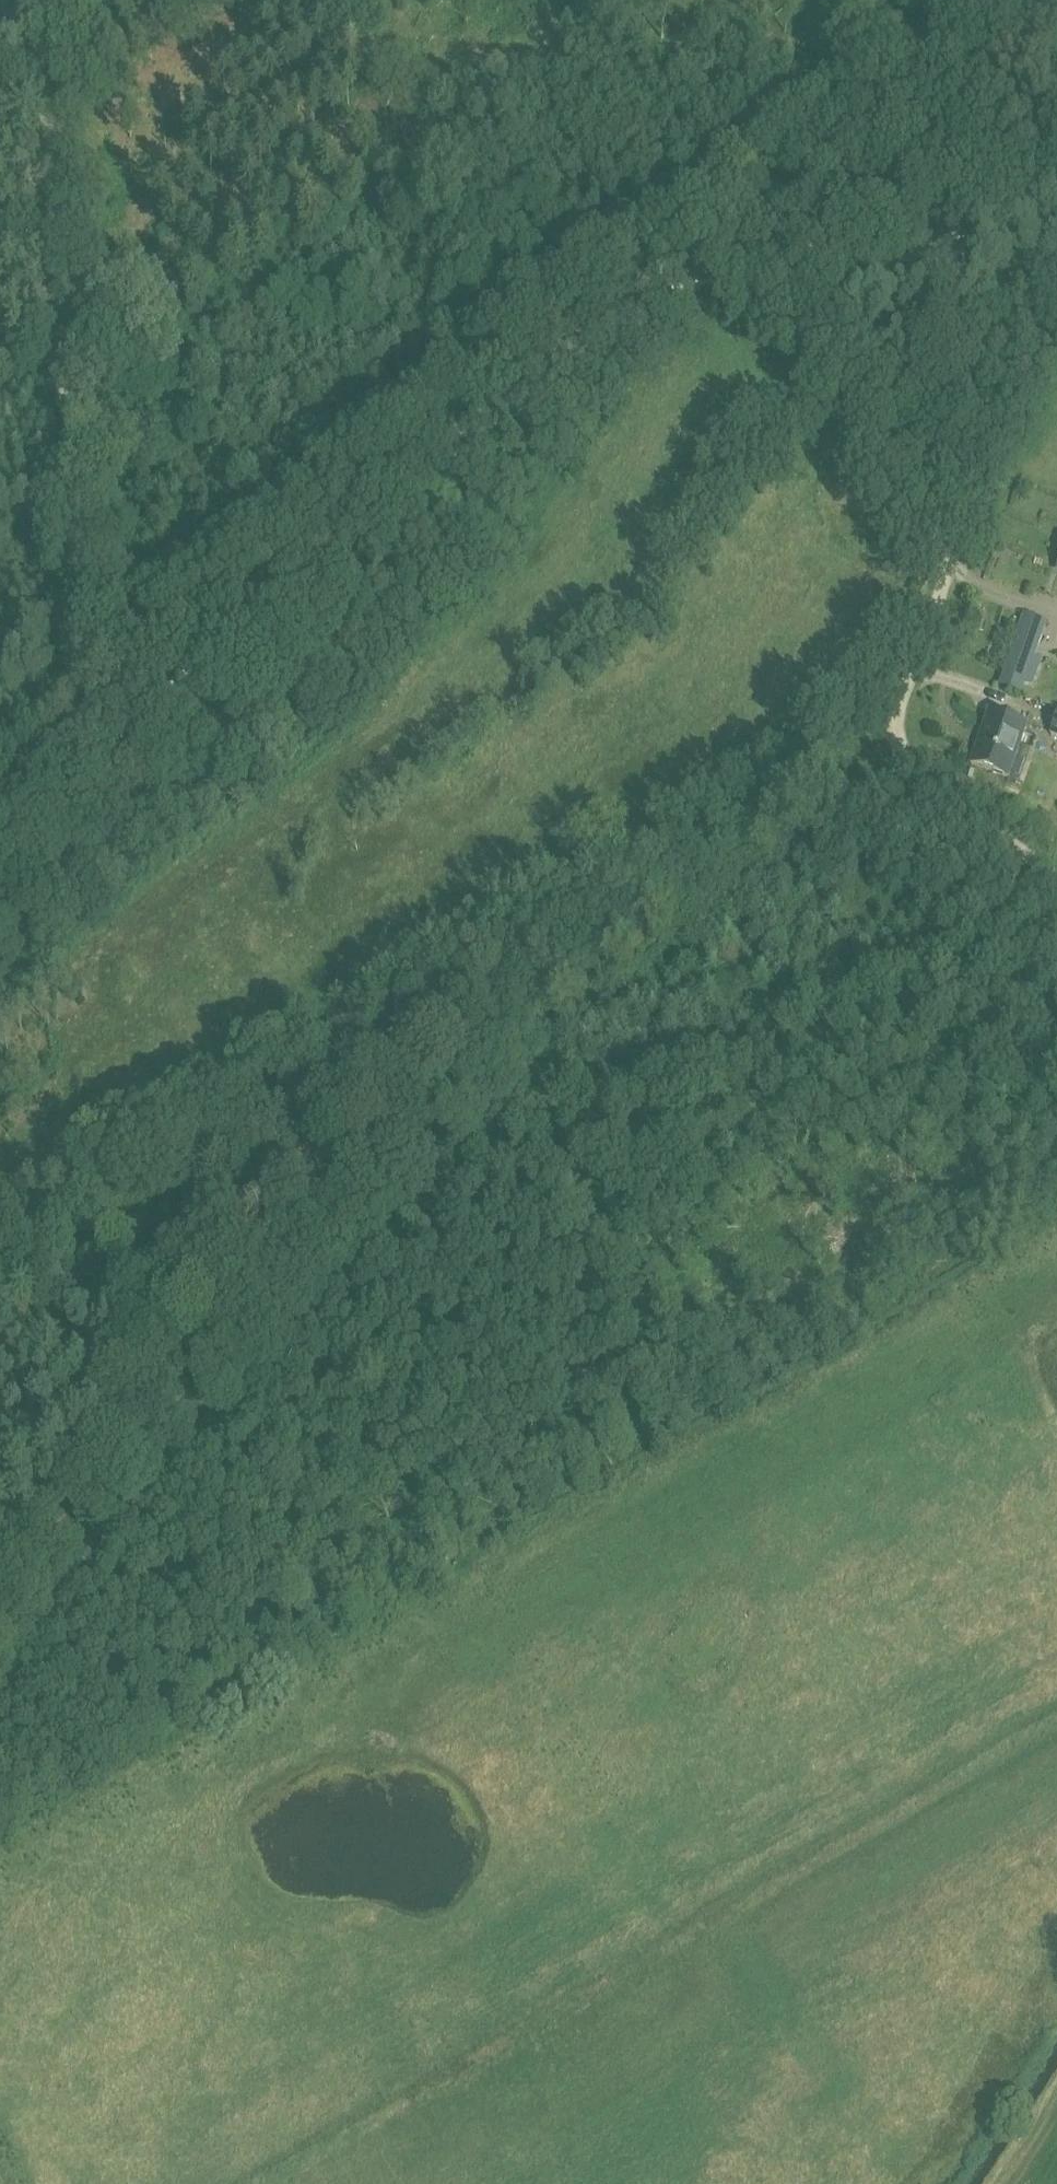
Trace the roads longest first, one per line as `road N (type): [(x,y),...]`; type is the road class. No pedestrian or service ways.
road 1 (track): [(898,735),(803,794),(385,1143),(0,1587)]
road 2 (track): [(733,262),(675,268),(635,286),(103,719)]
road 3 (track): [(103,719),(88,642),(35,0)]
road 4 (track): [(941,221),(953,291),(955,532),(897,716),(898,735)]
road 5 (track): [(898,735),(921,772),(1056,877)]
road 6 (track): [(941,221),(733,262)]
road 7 (track): [(103,719),(0,803)]
road 8 (track): [(1056,189),(941,221)]

